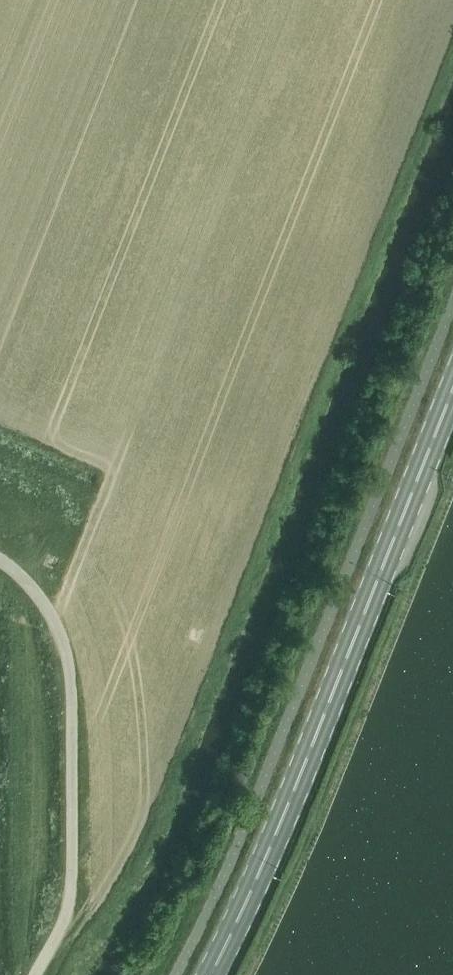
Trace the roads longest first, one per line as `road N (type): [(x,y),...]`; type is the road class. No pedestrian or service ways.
road 1 (primary): [(210,974),(249,902),(452,394)]
road 2 (unclassified): [(33,974),(70,888),(66,651),(24,574),(0,558)]

